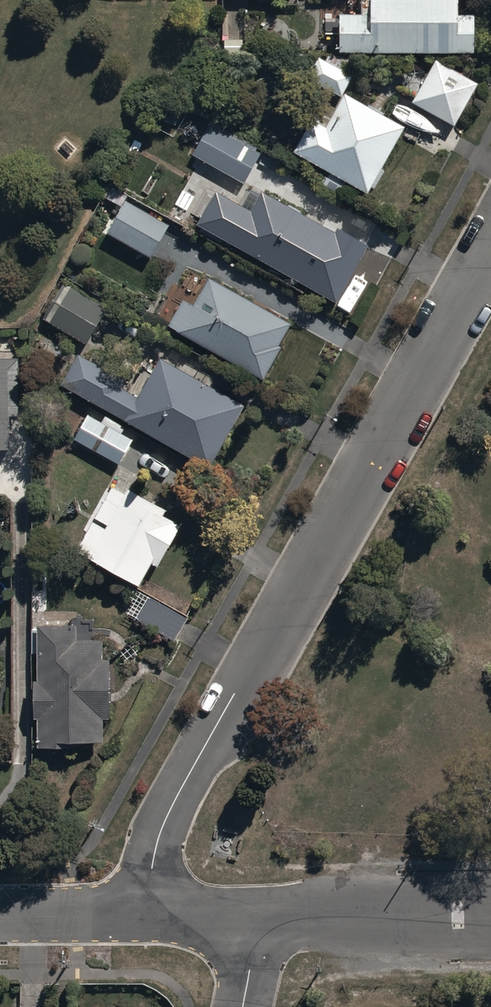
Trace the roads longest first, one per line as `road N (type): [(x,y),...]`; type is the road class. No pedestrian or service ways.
road 1 (residential): [(144,914),(161,828),(490,243)]
road 2 (residential): [(261,913),(490,912)]
road 3 (residential): [(0,914),(144,914)]

